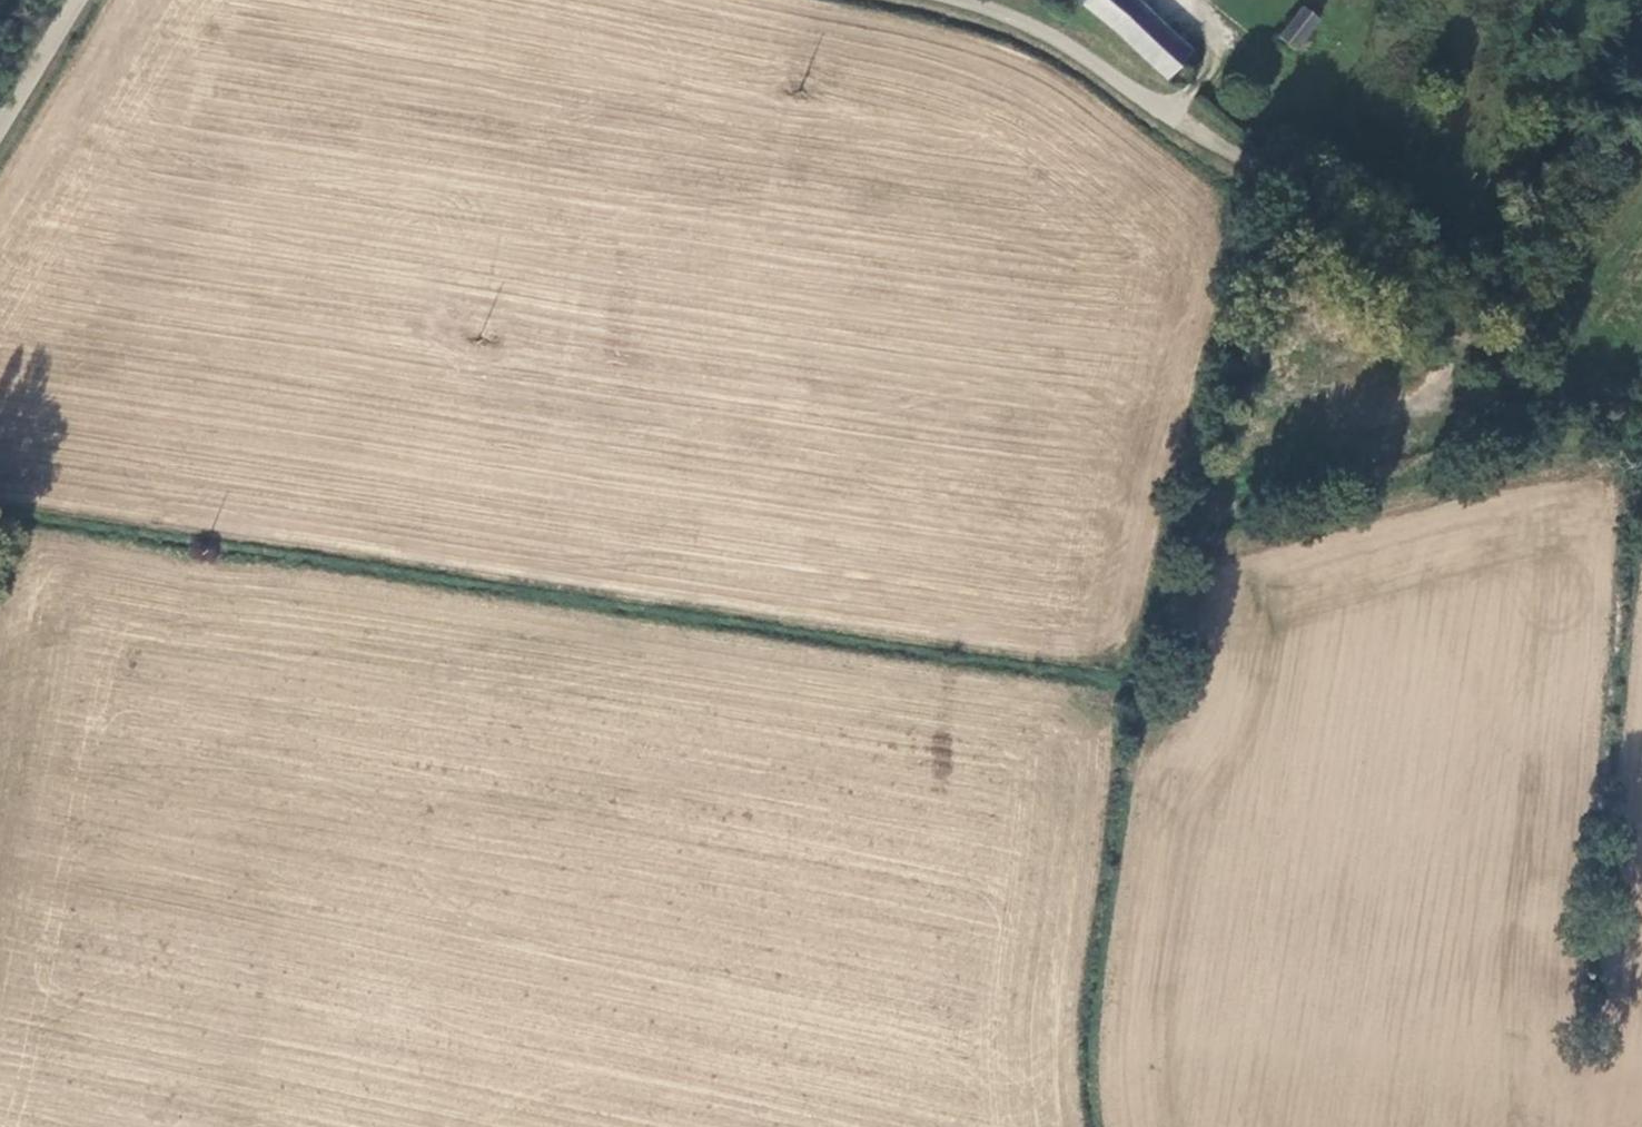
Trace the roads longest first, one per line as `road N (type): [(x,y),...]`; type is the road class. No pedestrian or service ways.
road 1 (unclassified): [(964,0),(1023,20),(1171,112)]
road 2 (track): [(1463,347),(1544,388),(1641,404)]
road 3 (unclassified): [(0,133),(80,0)]

